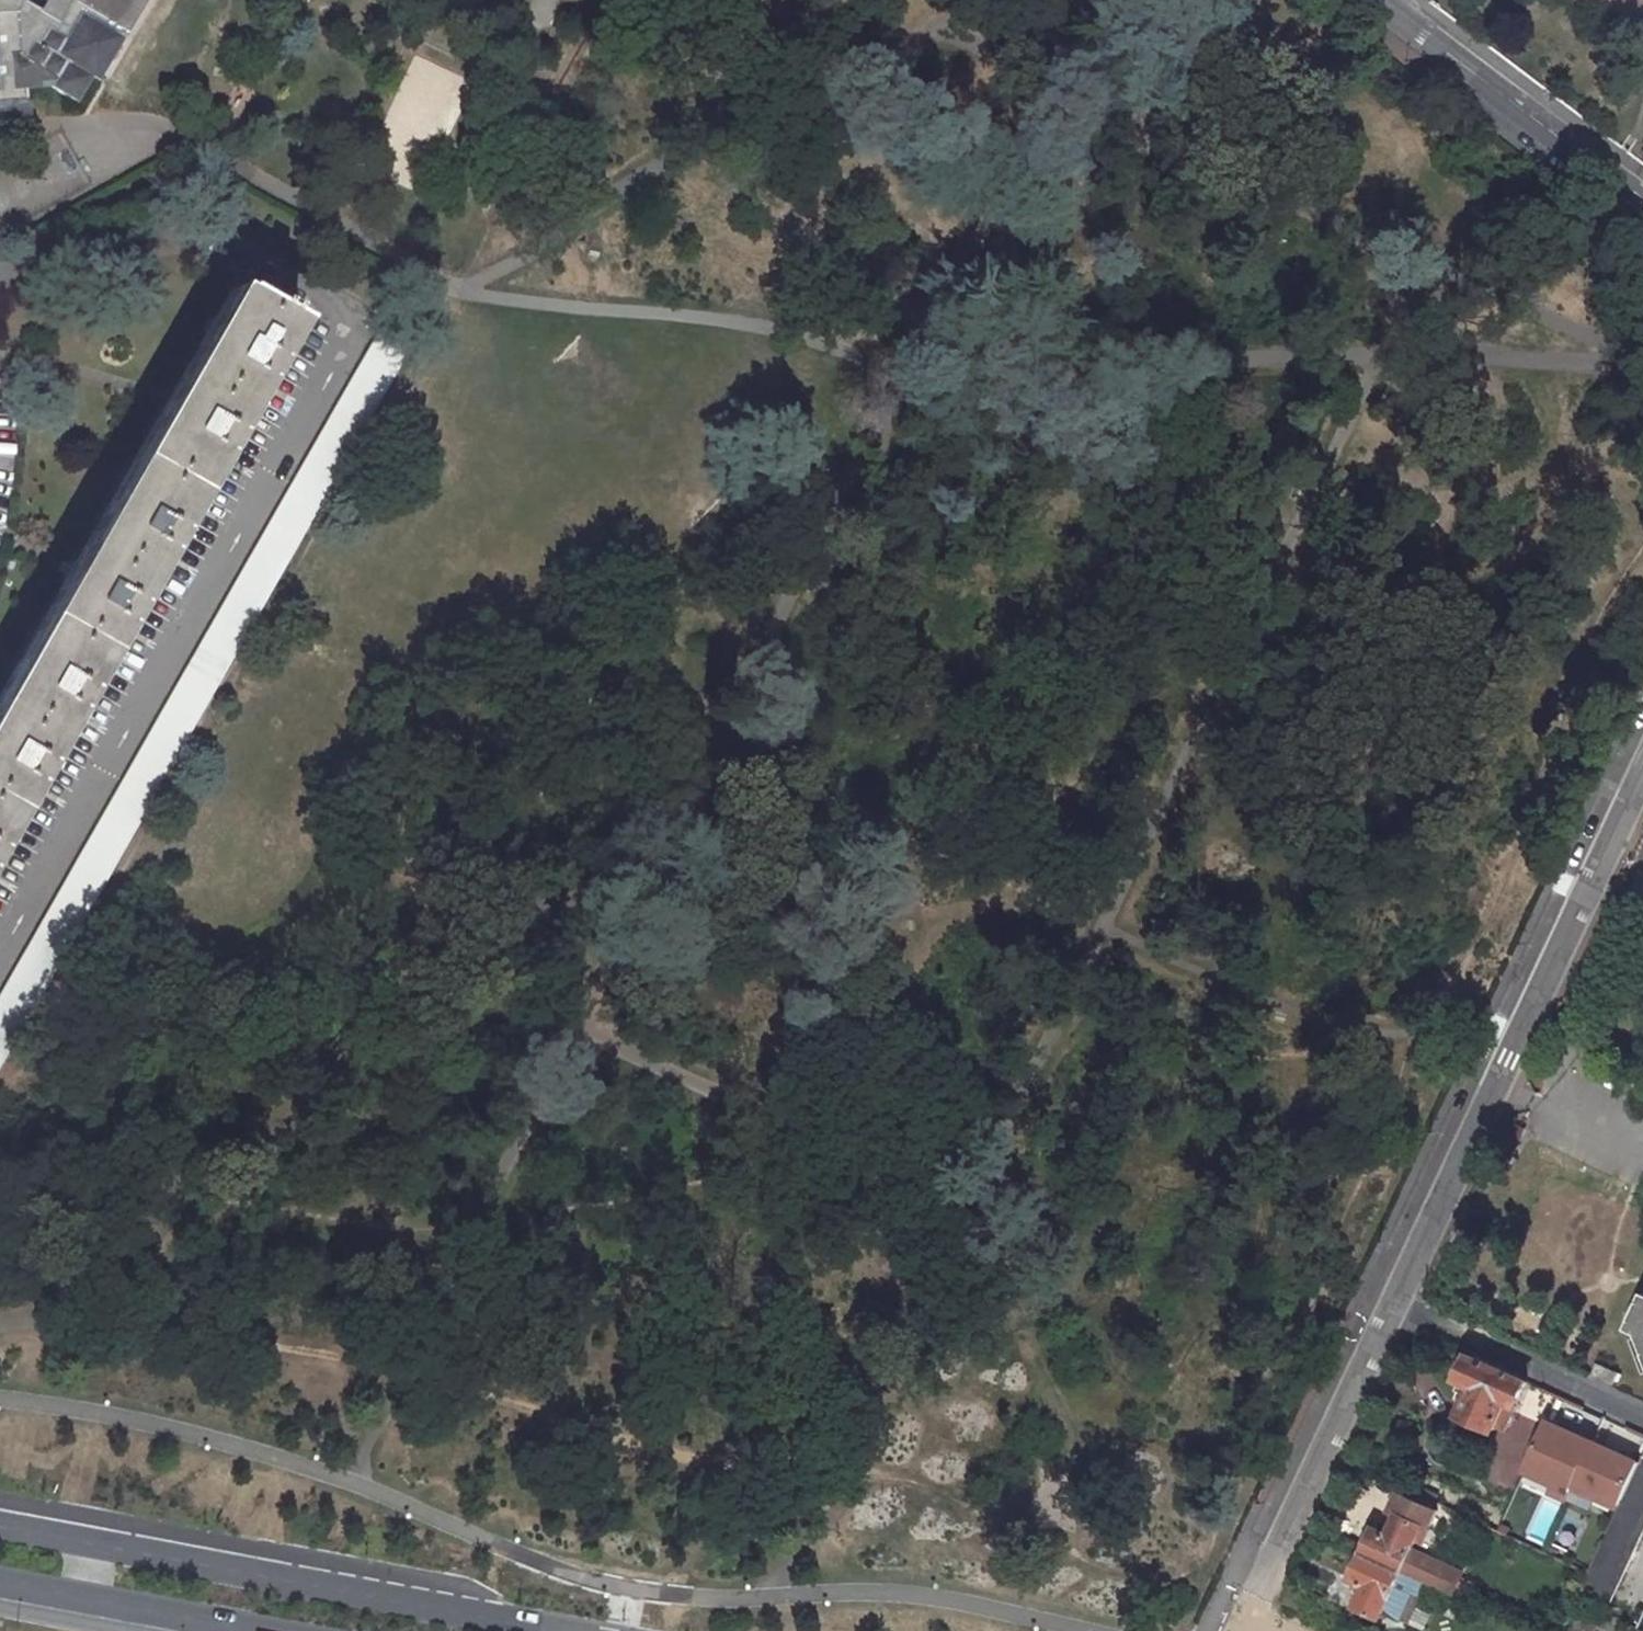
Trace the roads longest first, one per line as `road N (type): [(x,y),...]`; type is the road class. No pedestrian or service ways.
road 1 (residential): [(1392,1301),(1642,769)]
road 2 (primary): [(556,1630),(0,1524)]
road 3 (residential): [(1642,206),(1373,0)]
road 4 (residential): [(1261,1594),(1392,1301)]
road 5 (residential): [(1642,1420),(1392,1301)]
road 6 (primary): [(0,1588),(232,1630)]

